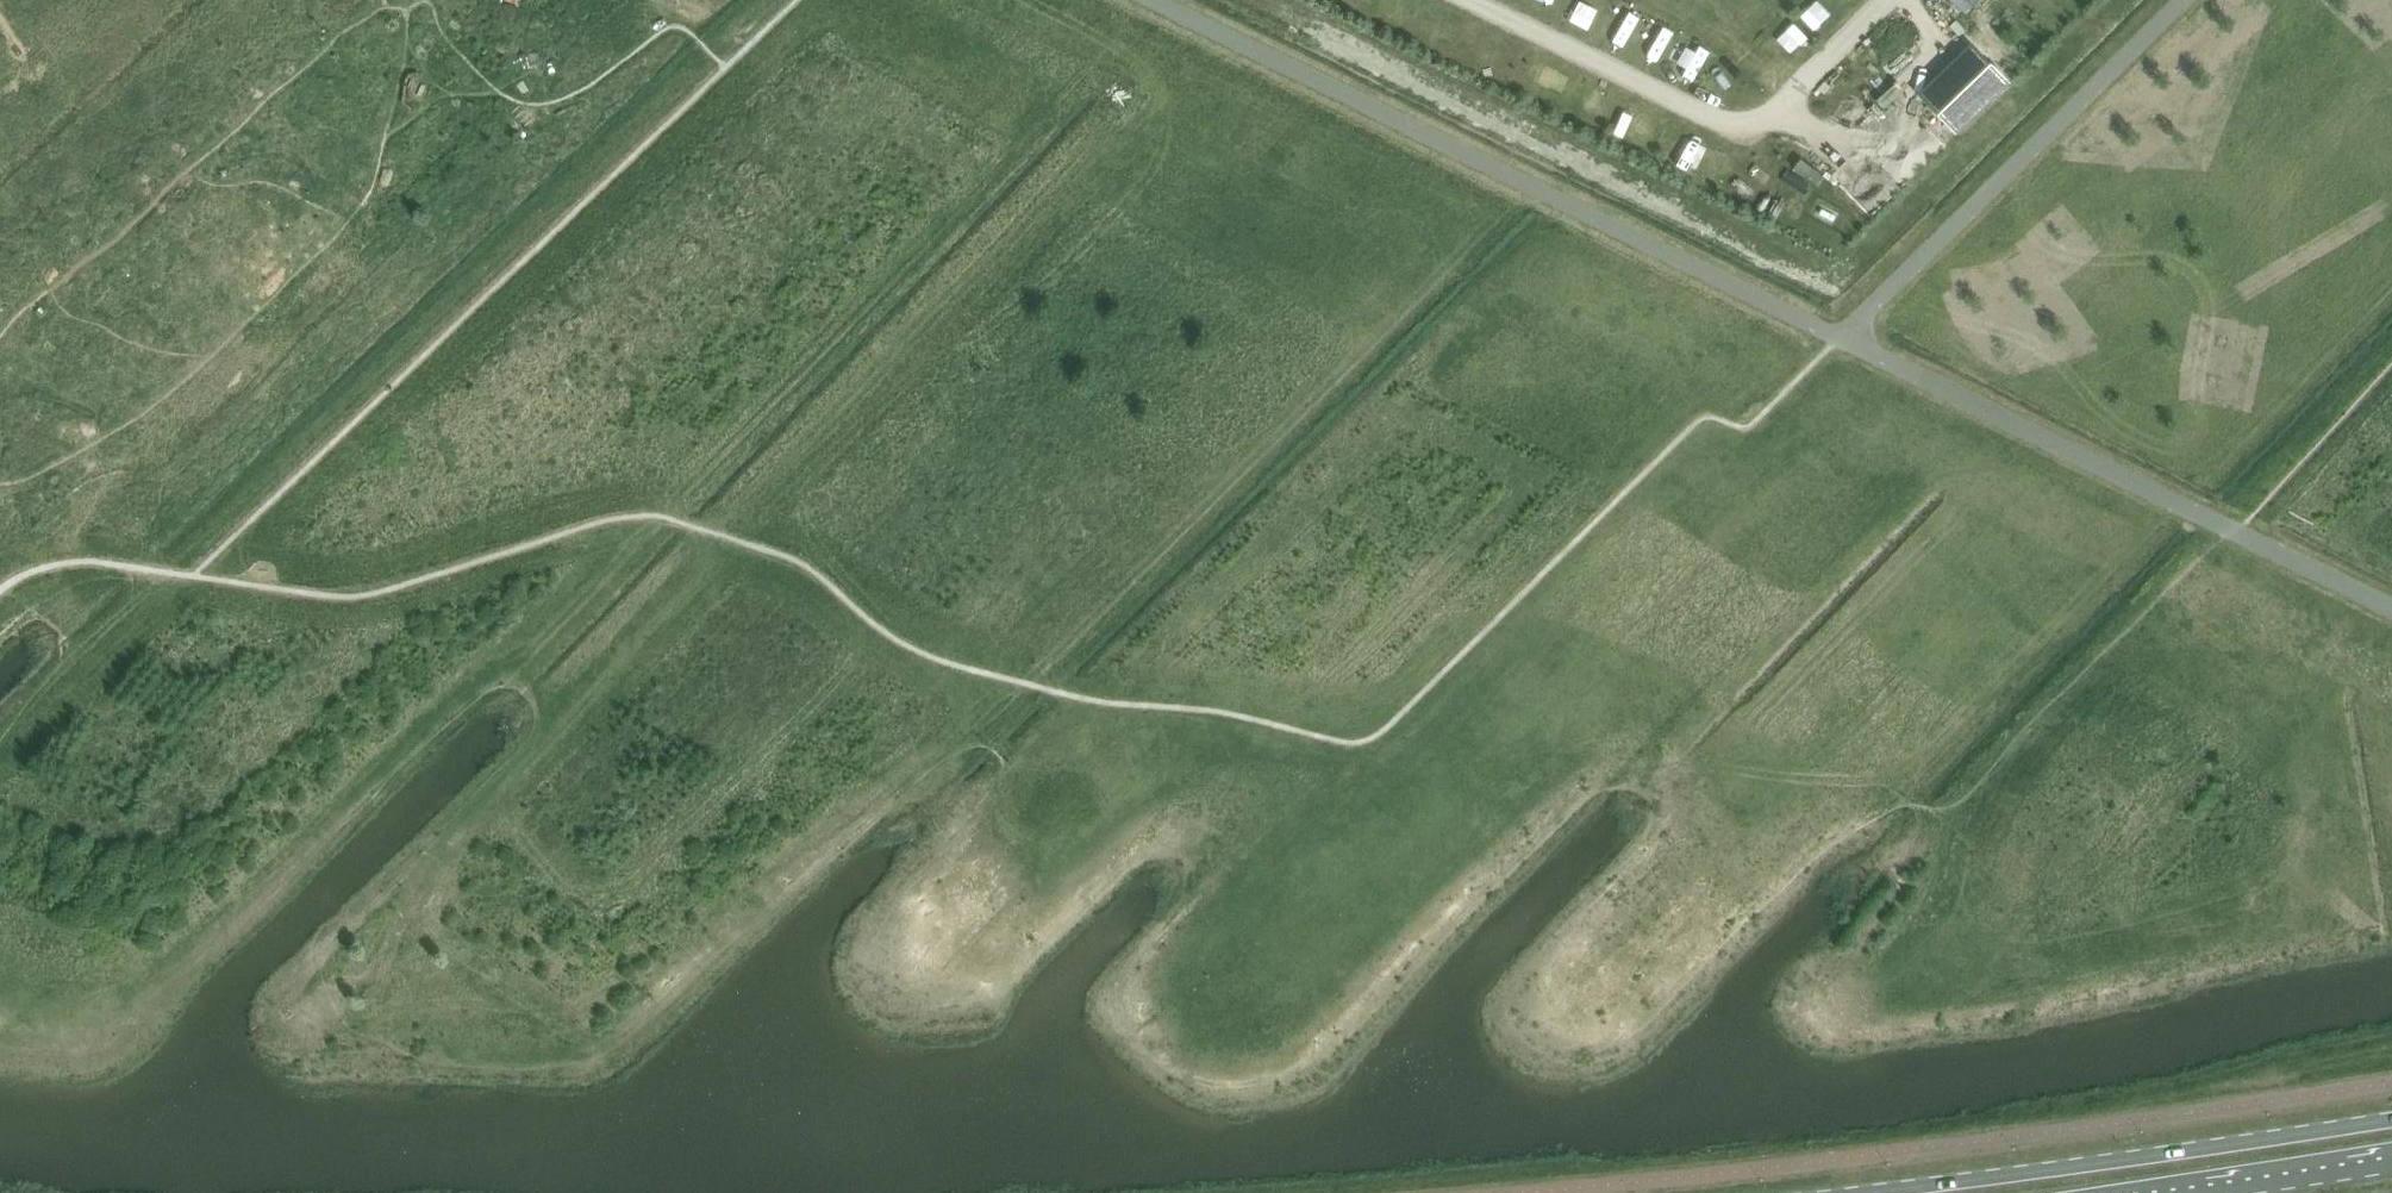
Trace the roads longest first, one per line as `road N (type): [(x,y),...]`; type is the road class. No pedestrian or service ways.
road 1 (secondary): [(2391,1118),(1866,1192)]
road 2 (secondary): [(2142,1192),(2391,1158)]
road 3 (track): [(2391,360),(2233,527)]

